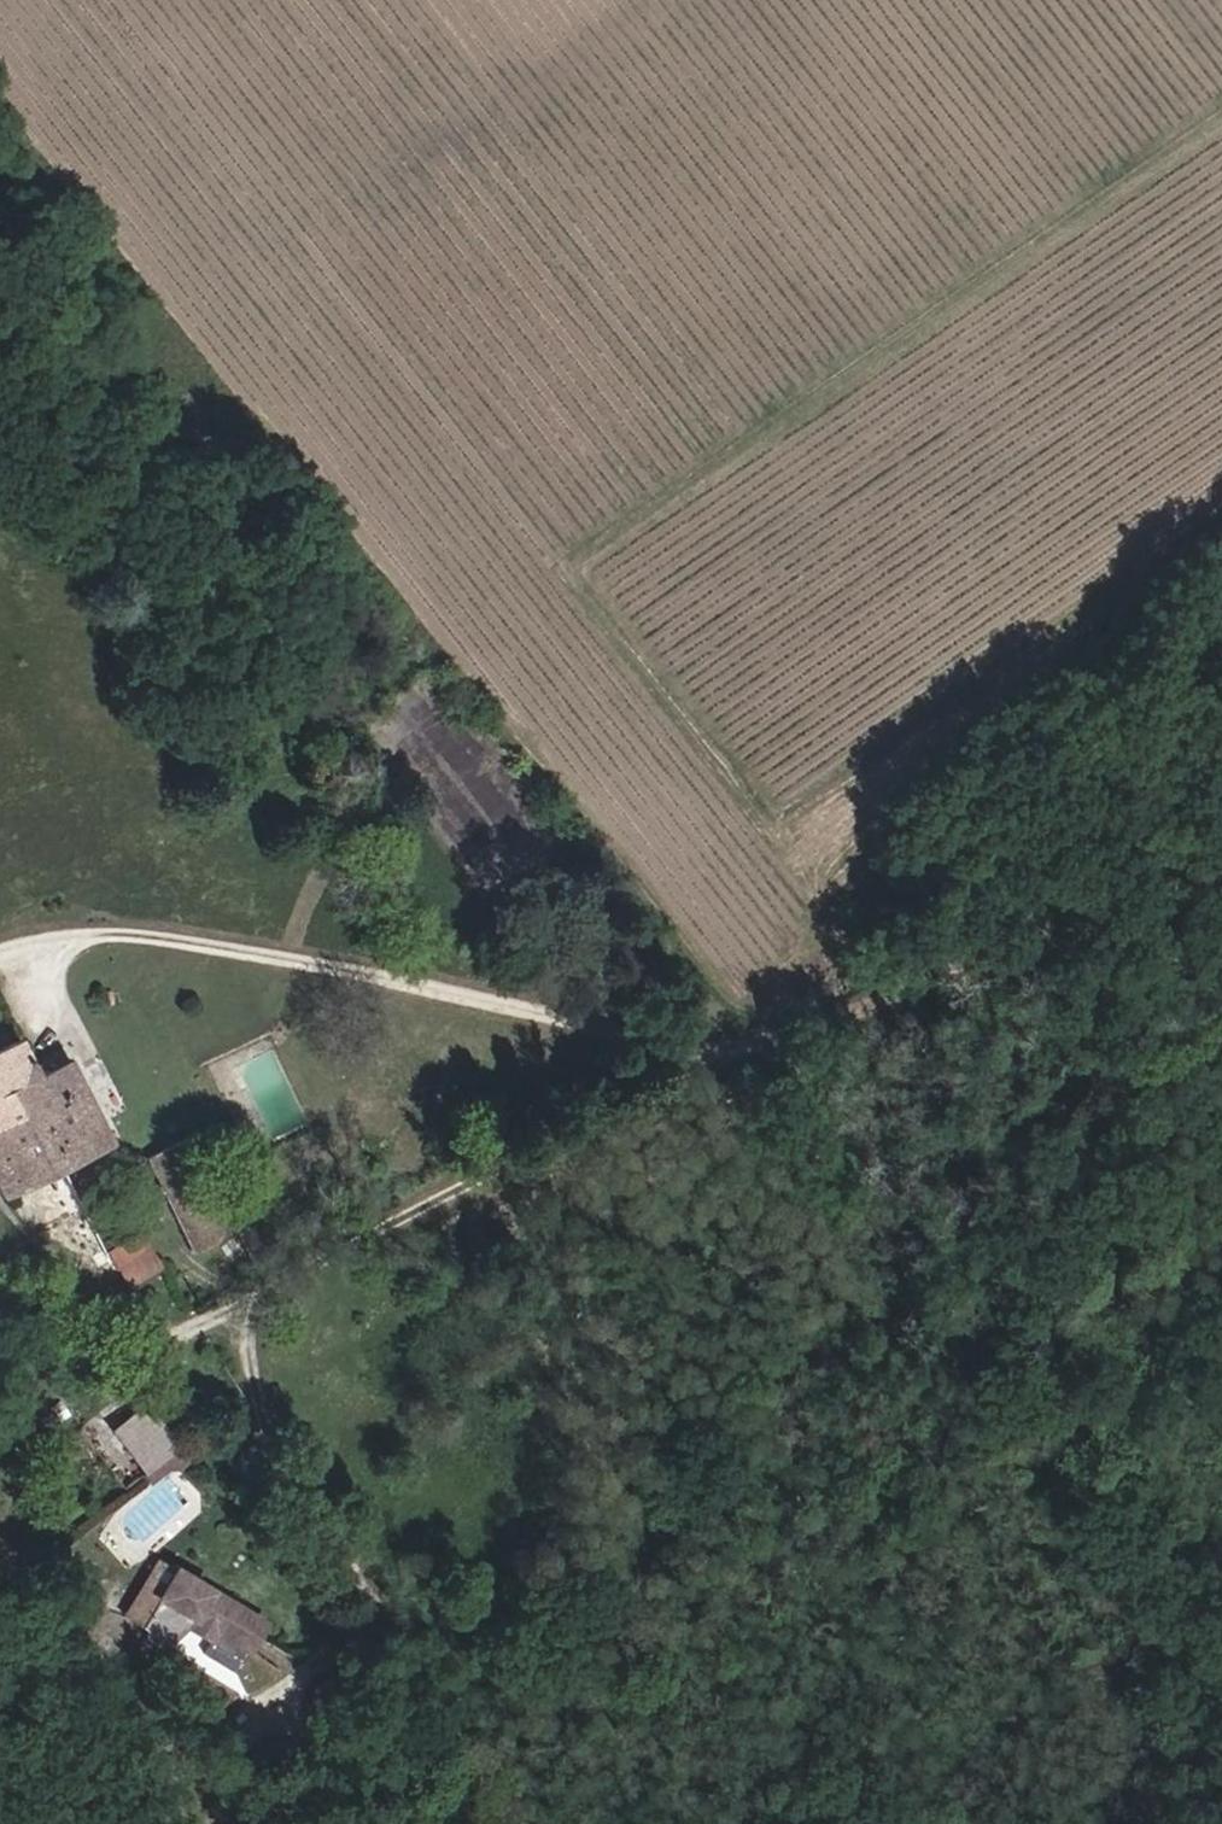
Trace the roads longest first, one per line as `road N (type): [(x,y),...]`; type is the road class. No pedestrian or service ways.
road 1 (track): [(0,974),(46,940),(149,936),(749,1055),(1221,899)]

